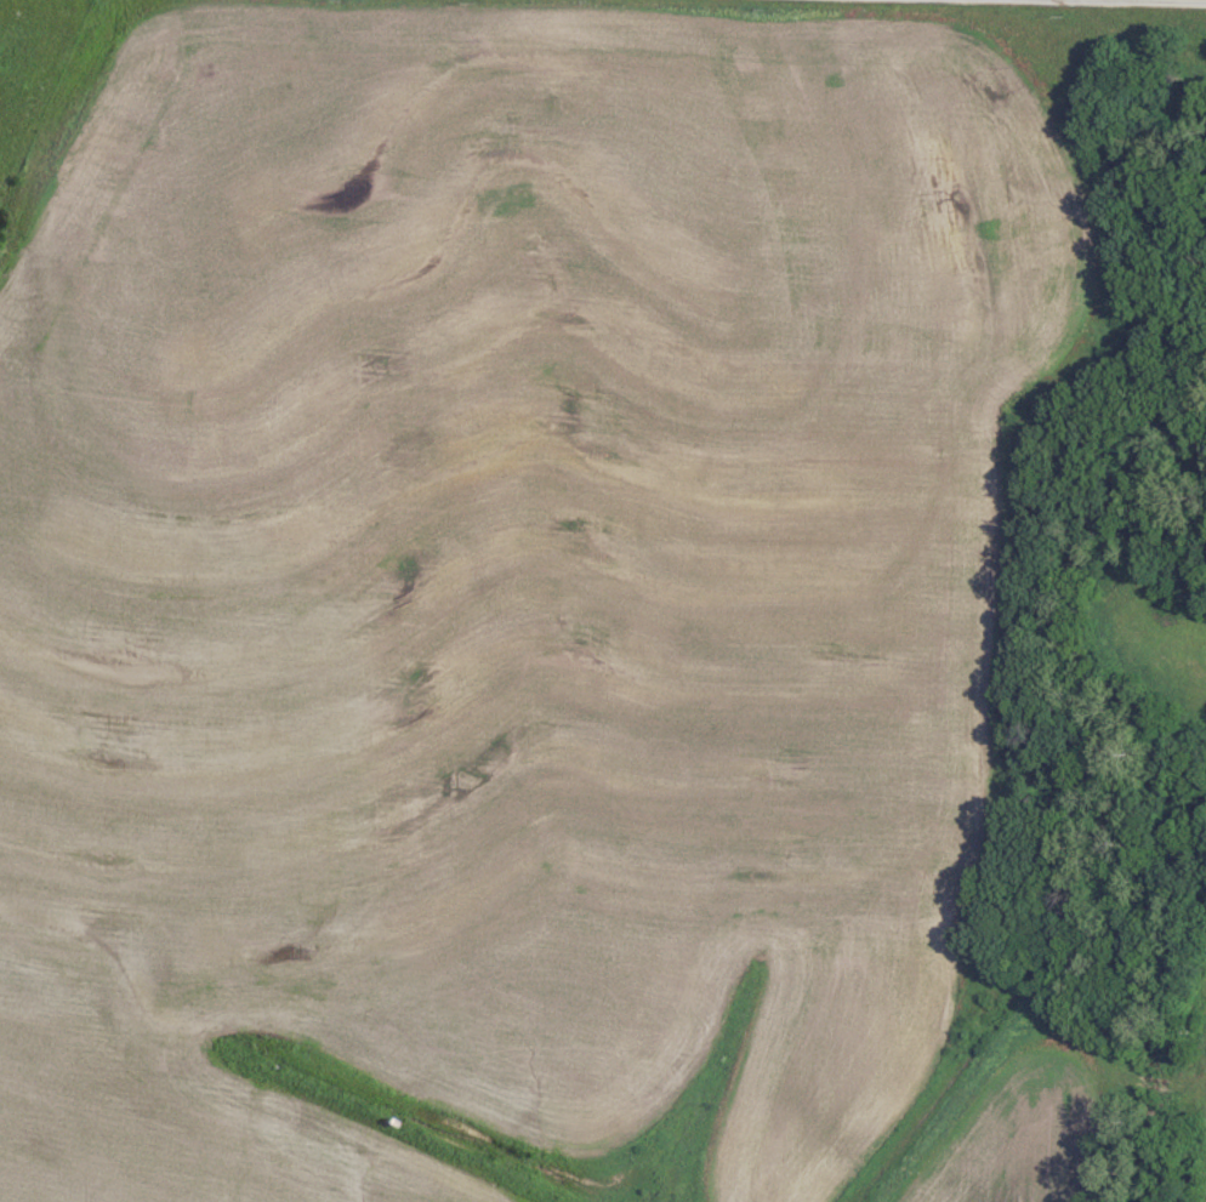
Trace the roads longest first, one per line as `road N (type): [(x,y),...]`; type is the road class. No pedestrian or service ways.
road 1 (residential): [(1205,6),(1041,0)]

